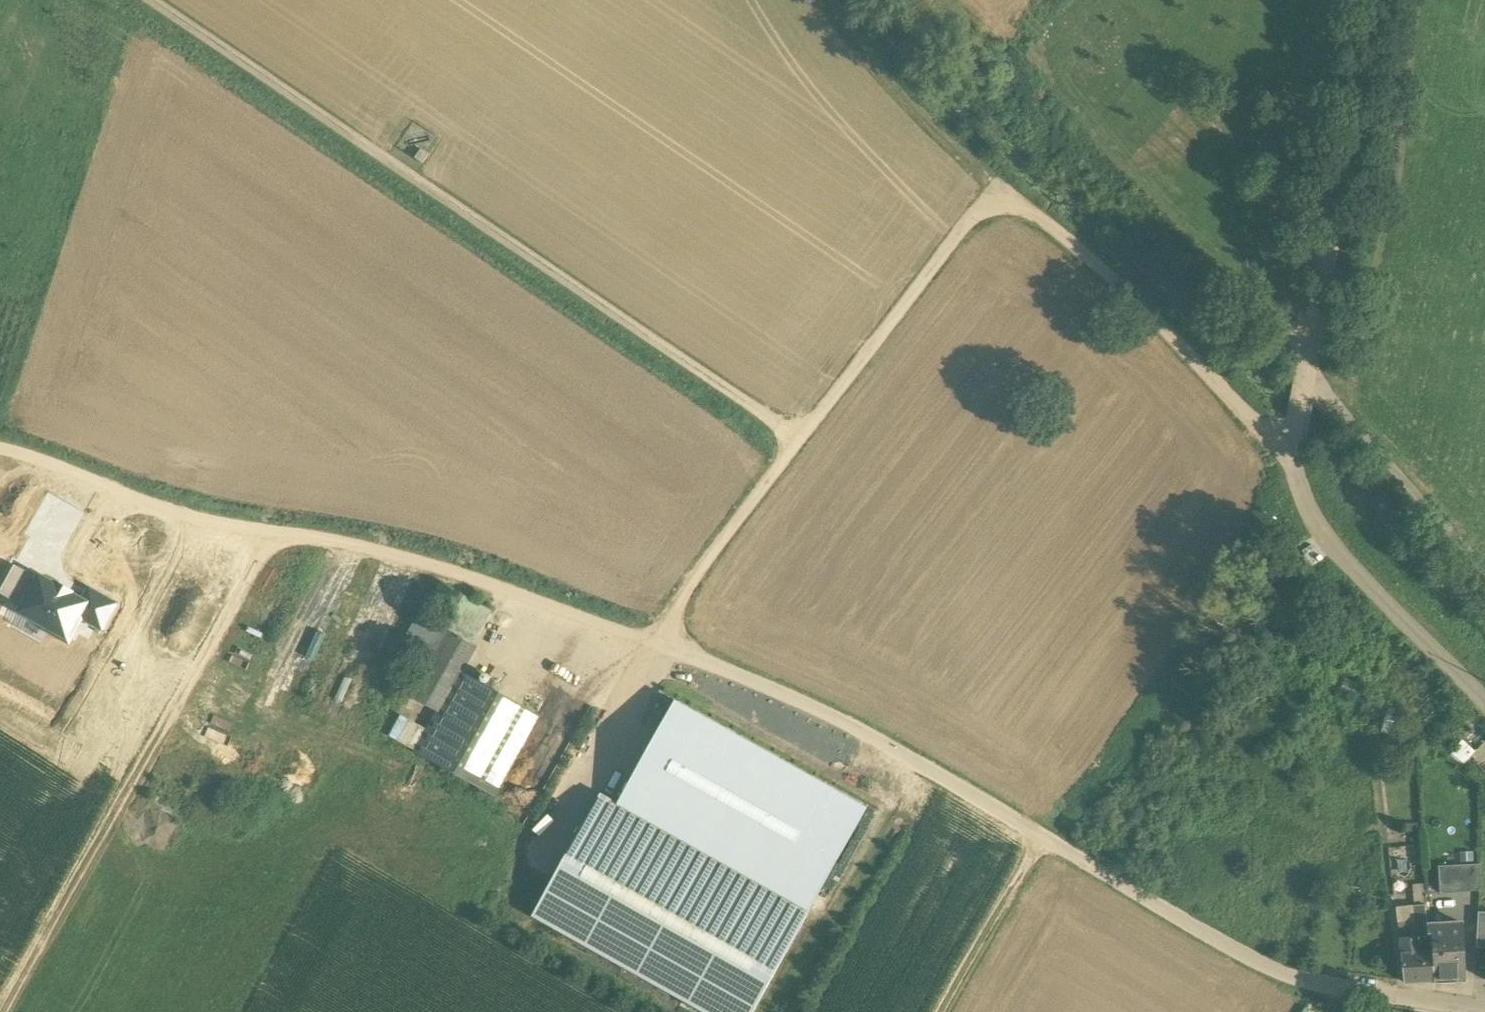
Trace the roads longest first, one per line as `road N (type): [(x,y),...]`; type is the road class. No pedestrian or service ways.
road 1 (track): [(796,441),(142,0)]
road 2 (track): [(1325,990),(1246,960),(836,717),(656,643)]
road 3 (track): [(276,533),(110,830)]
road 4 (residential): [(1290,460),(1295,488),(1334,550),(1484,695)]
road 5 (track): [(1484,578),(1306,370)]
road 6 (track): [(830,0),(879,70),(995,192)]
road 7 (track): [(7,1011),(110,830)]
road 8 (track): [(1042,839),(944,1011)]
road 9 (residential): [(1325,990),(1484,1011)]

